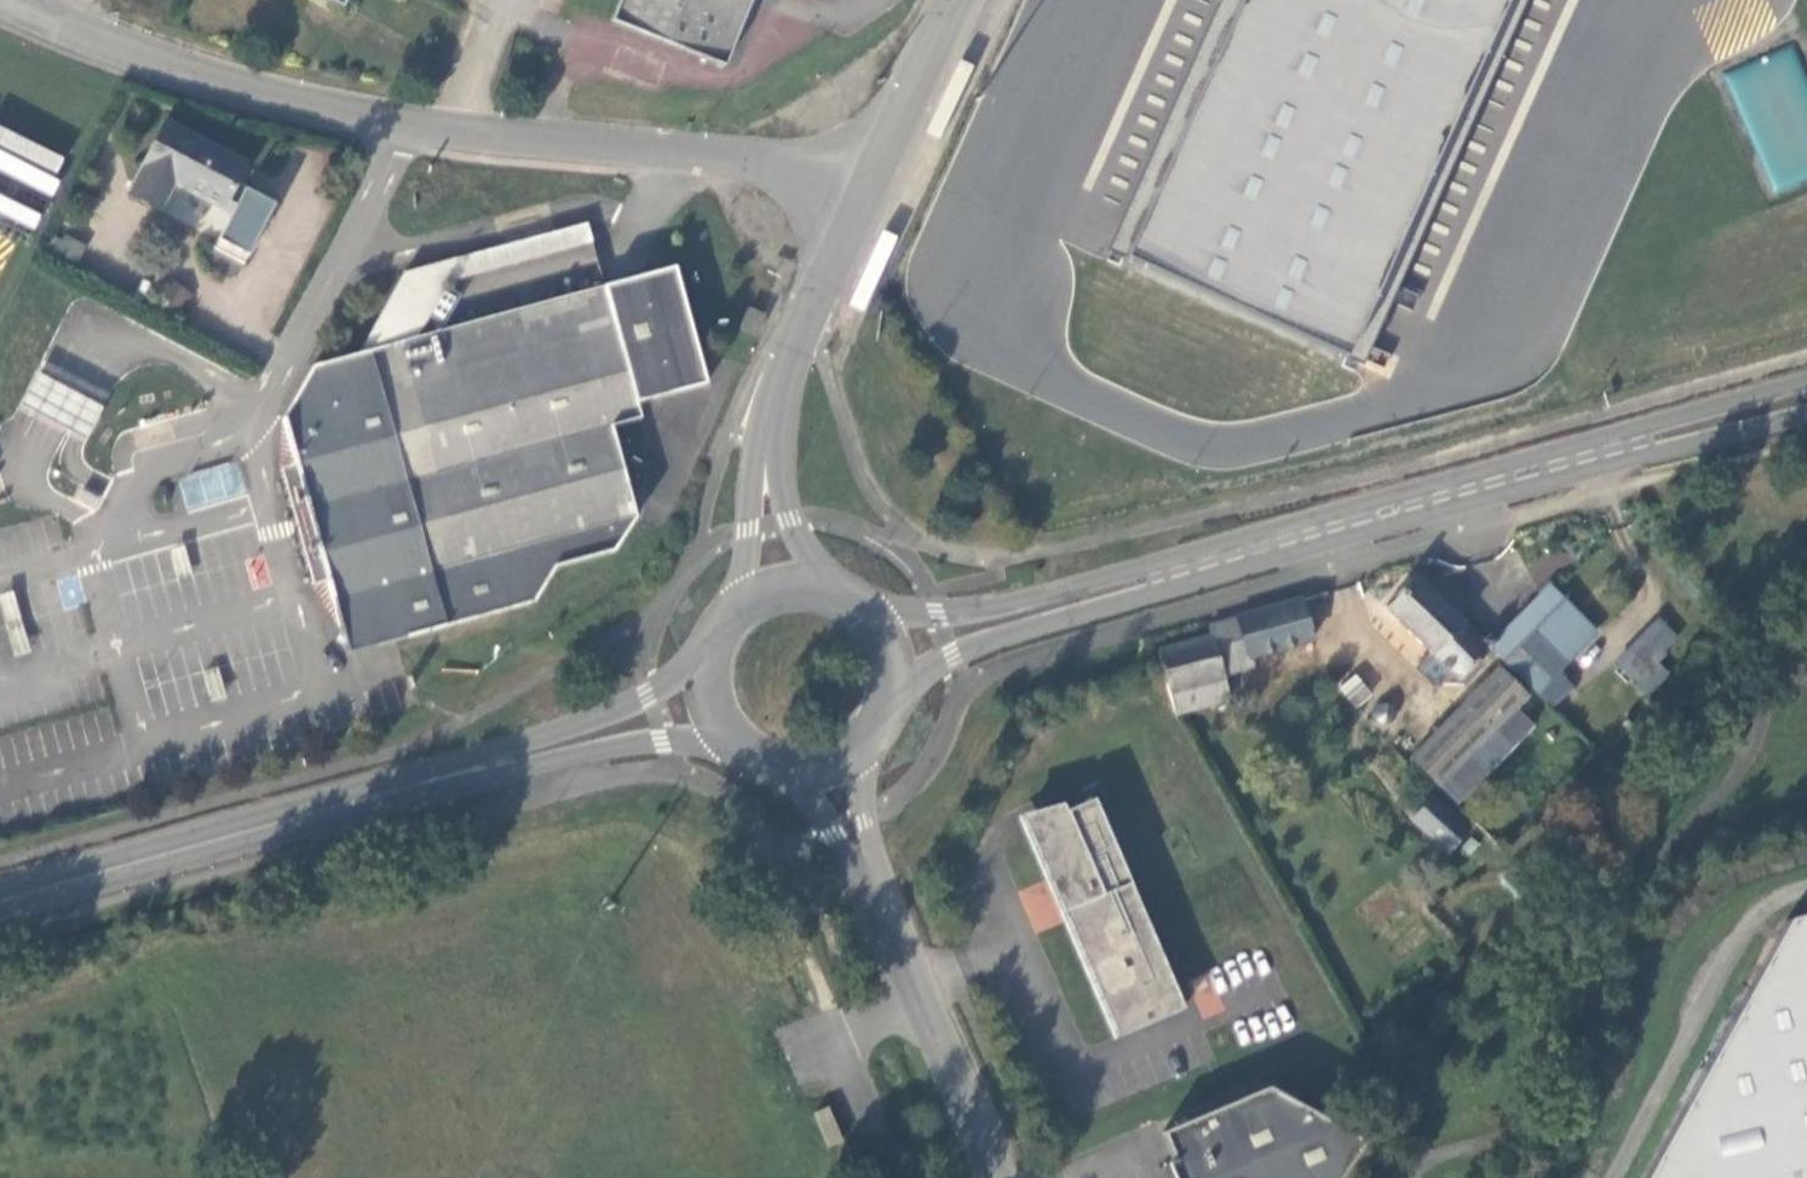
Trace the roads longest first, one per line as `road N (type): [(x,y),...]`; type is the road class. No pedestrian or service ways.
road 1 (unclassified): [(876,180),(420,129),(90,36),(23,0)]
road 2 (secondary): [(1806,383),(1165,563)]
road 3 (secondary): [(1173,588),(1806,419)]
road 4 (secondary): [(0,907),(377,804)]
road 5 (secondary): [(714,648),(651,701),(377,804)]
road 6 (secondary): [(377,804),(667,746),(729,746)]
road 7 (unclassified): [(1010,1177),(883,891)]
road 8 (secondary): [(1165,563),(943,619),(878,615)]
road 9 (secondary): [(905,679),(953,655),(1173,588)]
road 10 (unclassified): [(876,180),(768,407)]
road 11 (unclassified): [(768,407),(740,612)]
road 12 (unclassified): [(965,0),(876,180)]
road 13 (unclassified): [(826,587),(791,519),(768,407)]
road 14 (unclassified): [(794,780),(883,891)]
road 15 (unclassified): [(883,891),(868,821),(867,762)]

